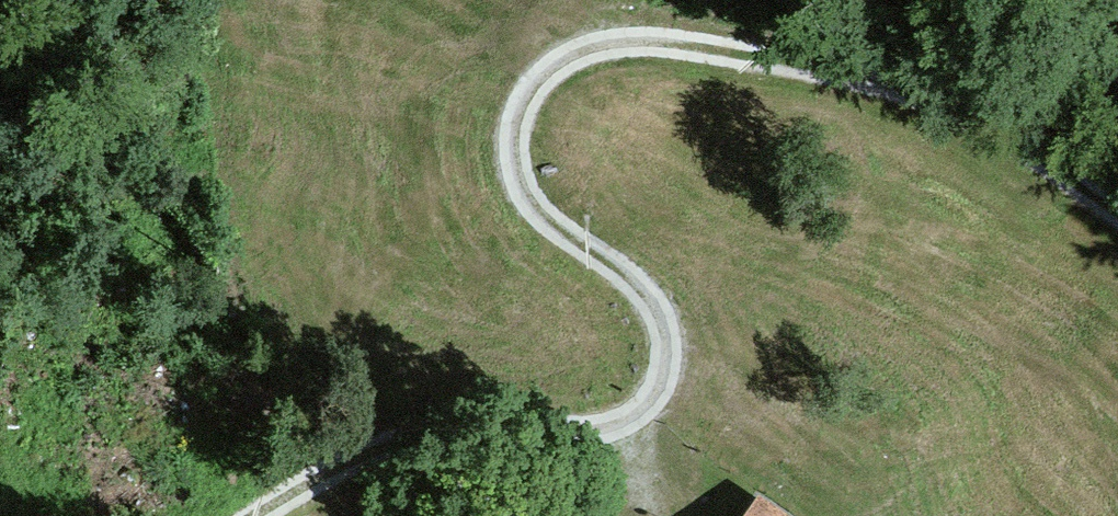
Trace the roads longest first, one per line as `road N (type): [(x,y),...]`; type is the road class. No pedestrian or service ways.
road 1 (track): [(631,515),(656,404),(612,296),(517,129),(589,71),(853,69),(1117,208)]

